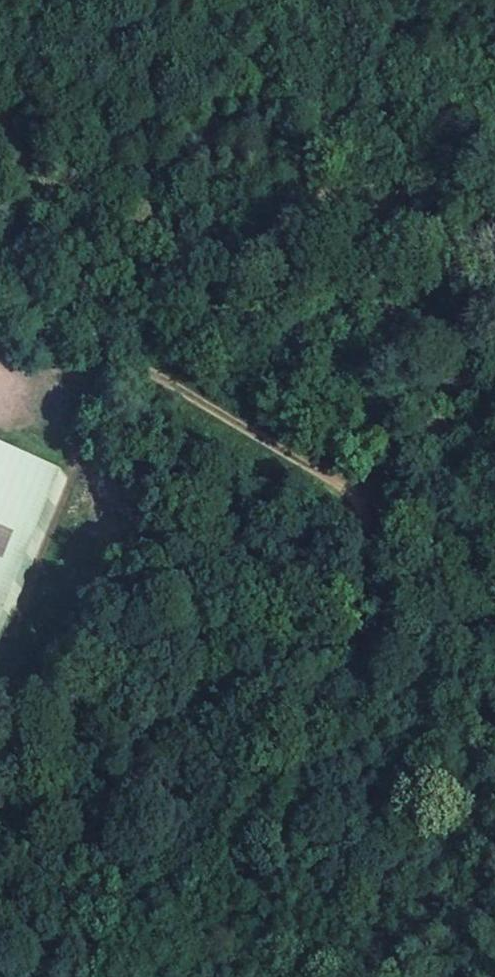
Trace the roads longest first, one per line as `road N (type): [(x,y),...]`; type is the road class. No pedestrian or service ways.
road 1 (track): [(155,376),(356,501),(366,535),(353,645),(372,682),(494,693)]
road 2 (track): [(446,689),(440,753),(413,859),(354,976)]
road 3 (track): [(155,376),(0,288)]

